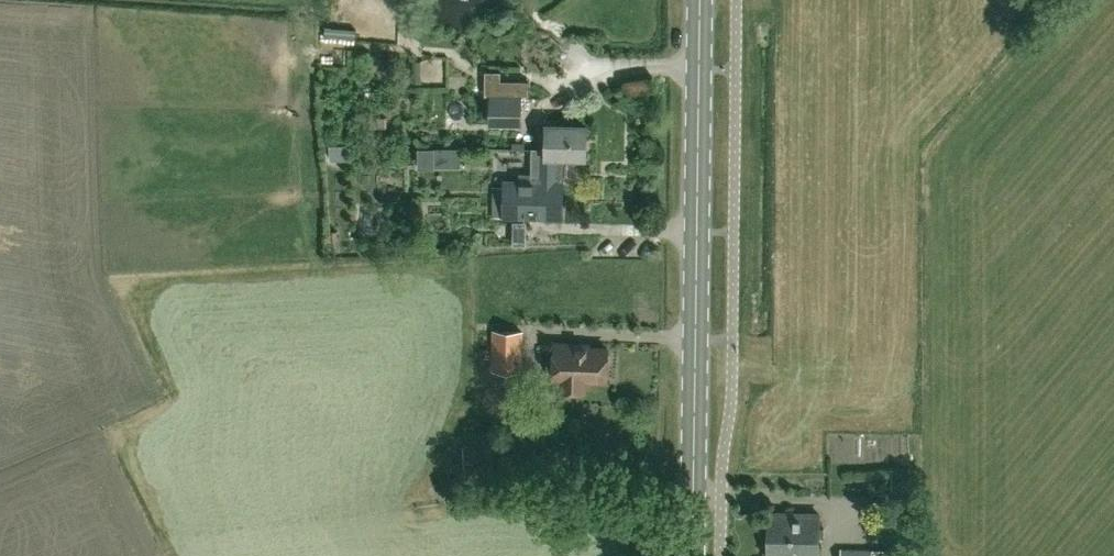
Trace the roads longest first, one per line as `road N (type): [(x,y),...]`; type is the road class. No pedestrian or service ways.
road 1 (secondary): [(692,555),(701,0)]

